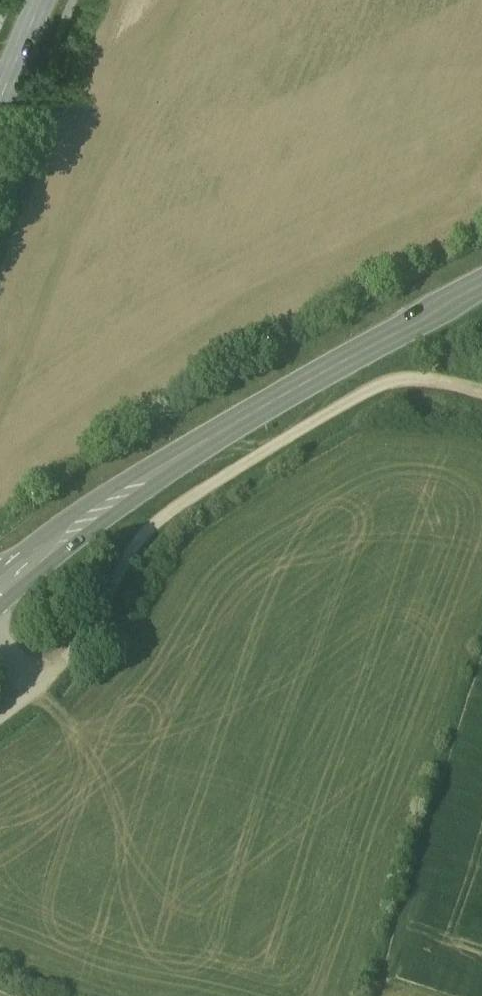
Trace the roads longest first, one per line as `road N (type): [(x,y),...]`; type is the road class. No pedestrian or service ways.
road 1 (primary): [(0,593),(180,459),(481,289)]
road 2 (unclassified): [(35,684),(101,622),(144,528),(383,382),(434,378)]

